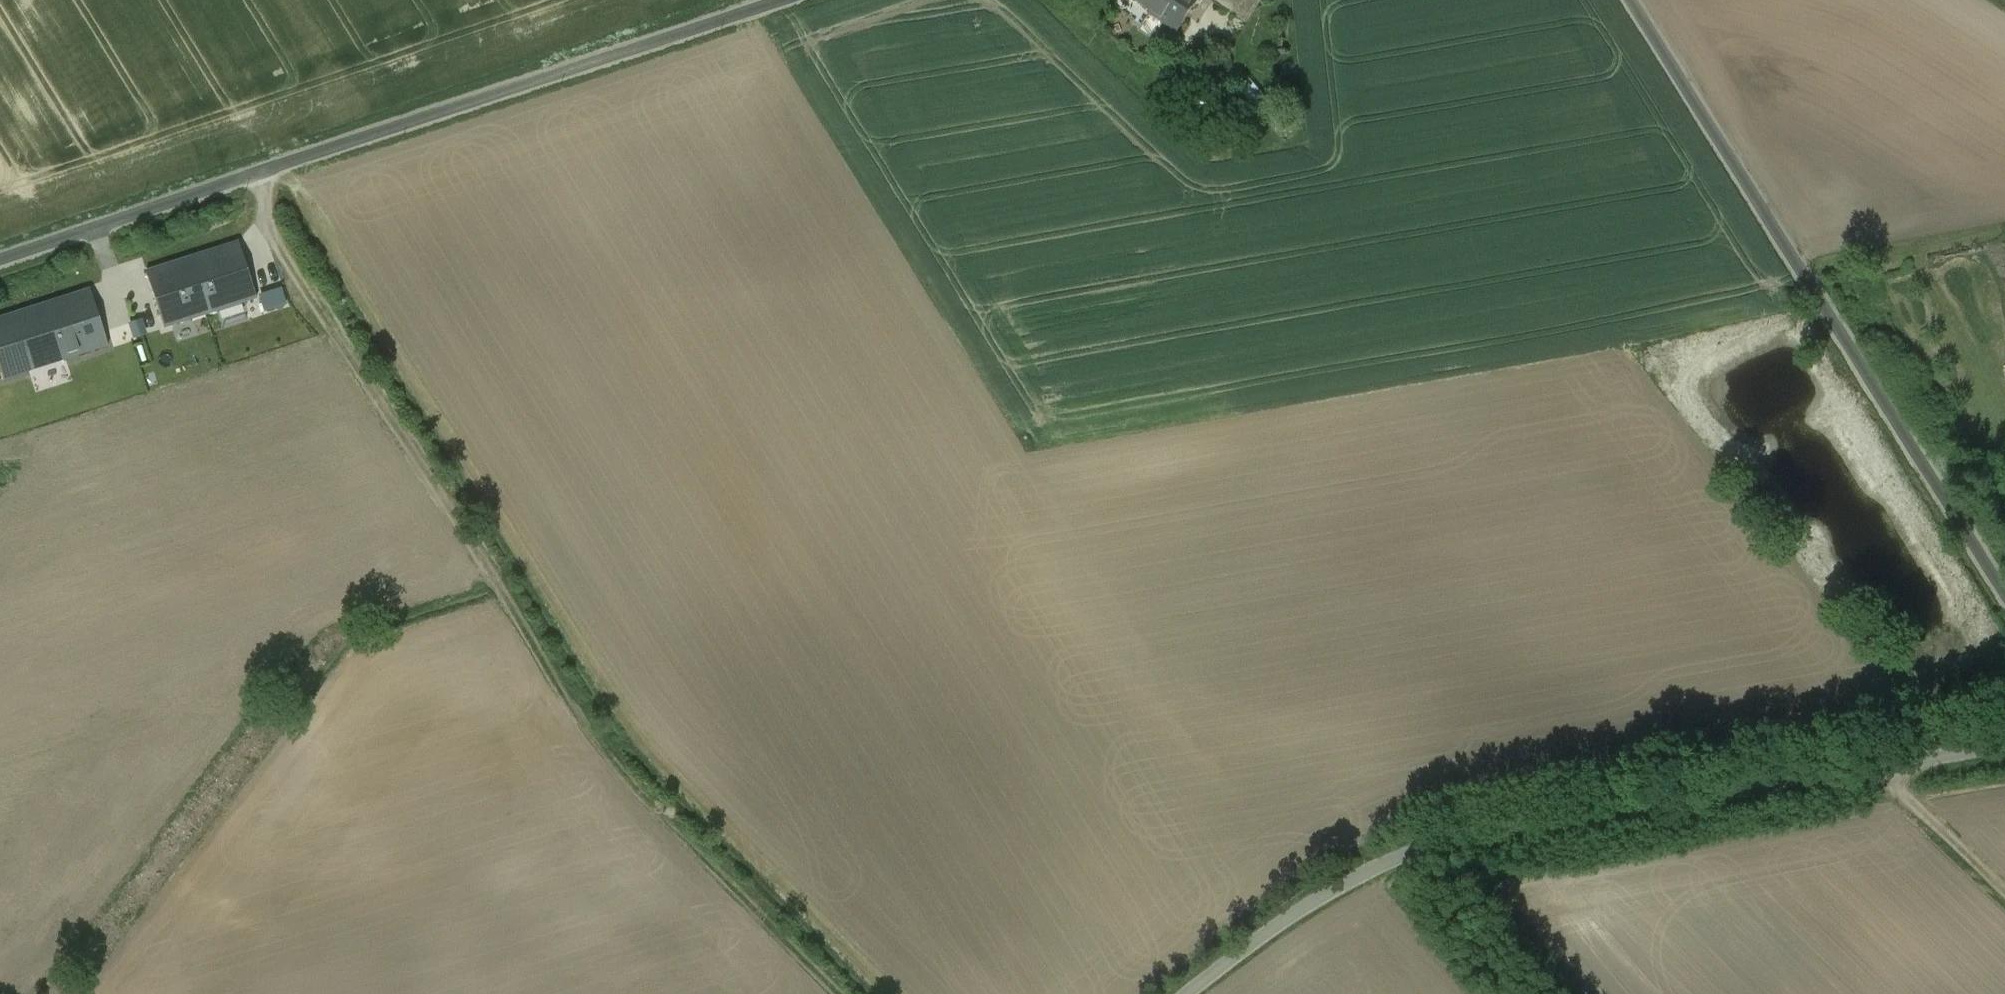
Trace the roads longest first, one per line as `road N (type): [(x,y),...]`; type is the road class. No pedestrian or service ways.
road 1 (track): [(245,177),(620,767),(843,993)]
road 2 (unclassified): [(1191,993),(1279,924),(1442,837),(2004,746)]
road 3 (unclassified): [(0,263),(783,0)]
road 4 (unclassified): [(1631,0),(2004,597)]
road 5 (track): [(2004,893),(1903,795),(1889,768)]

